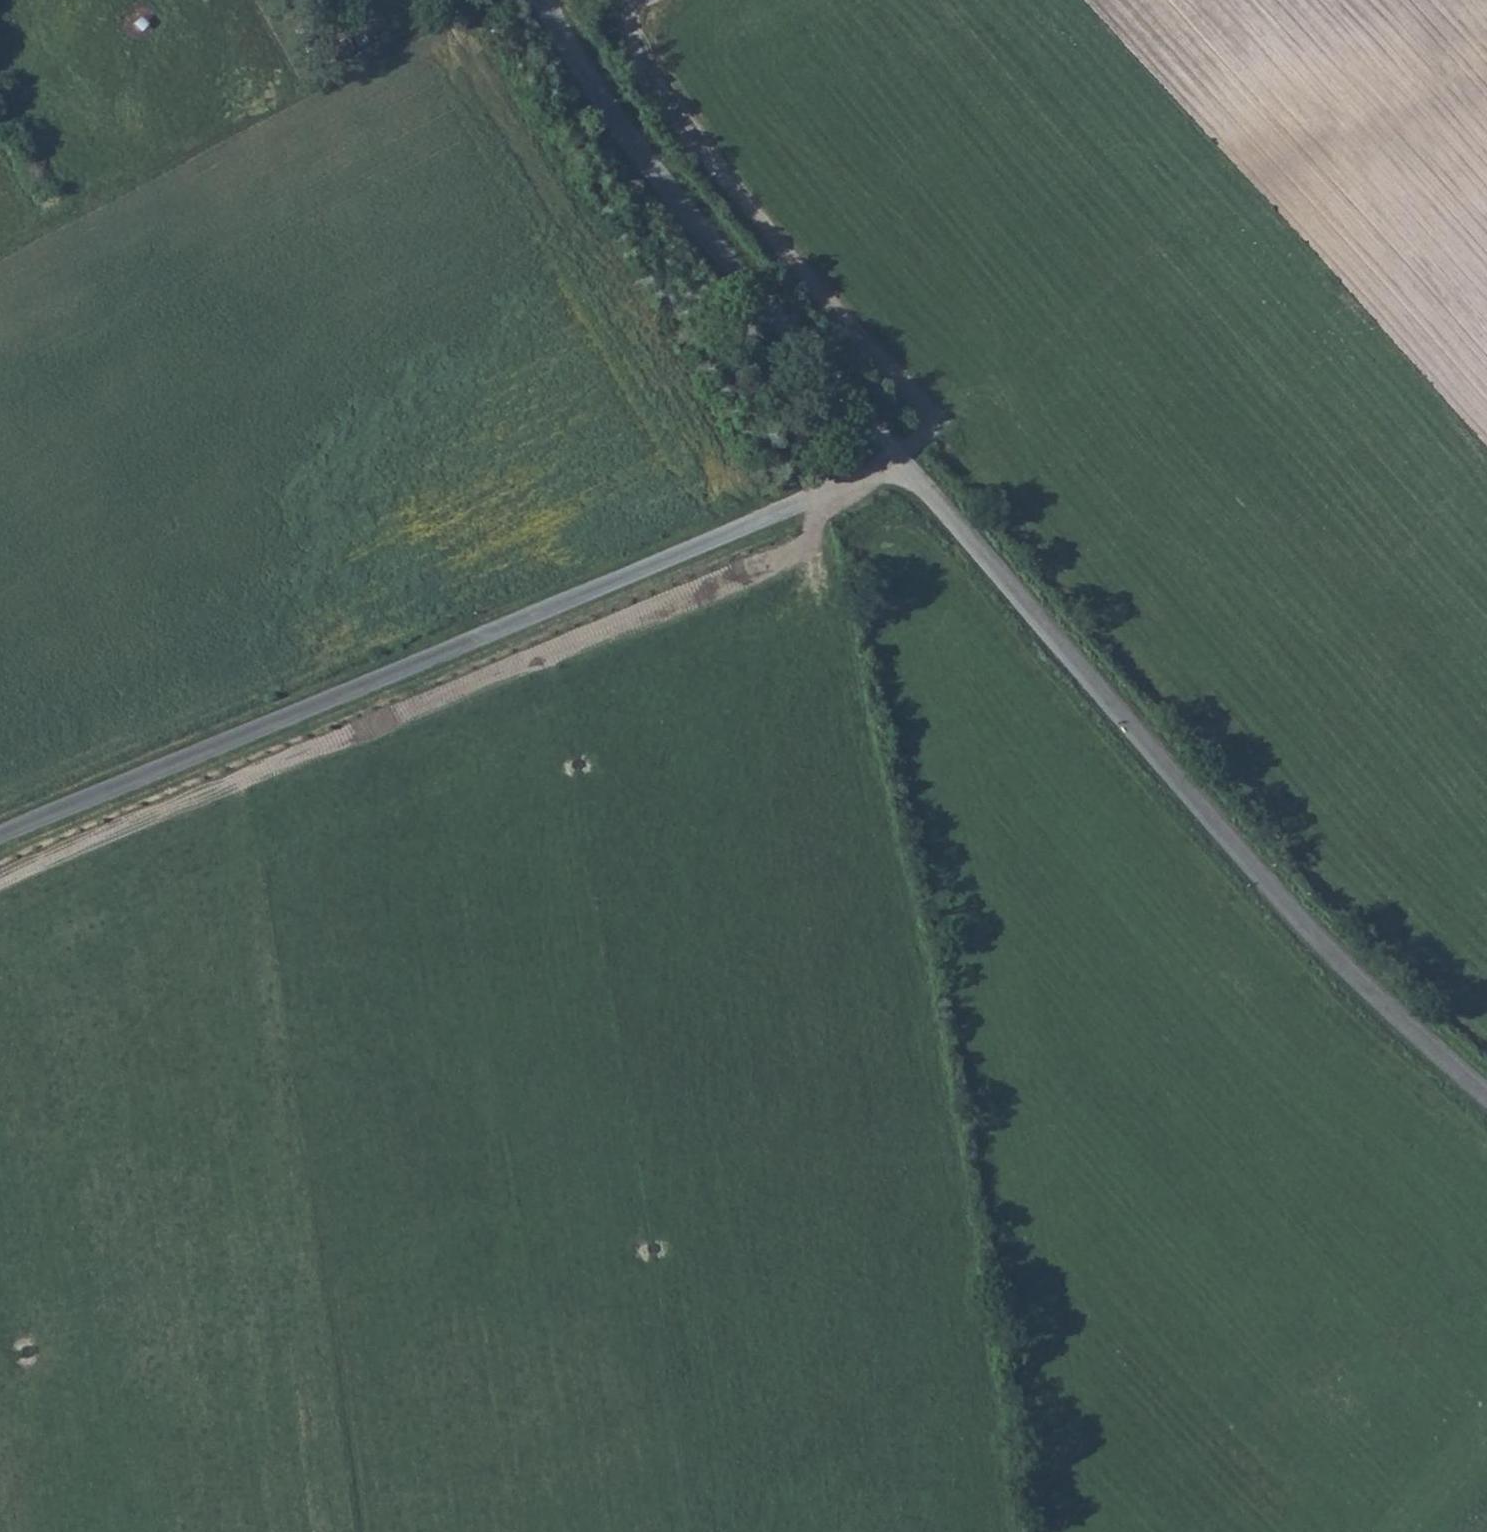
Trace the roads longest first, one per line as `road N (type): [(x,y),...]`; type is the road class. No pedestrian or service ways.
road 1 (unclassified): [(904,462),(0,830)]
road 2 (unclassified): [(1486,1096),(1256,872),(904,462)]
road 3 (unclassified): [(904,462),(630,141),(539,0)]

